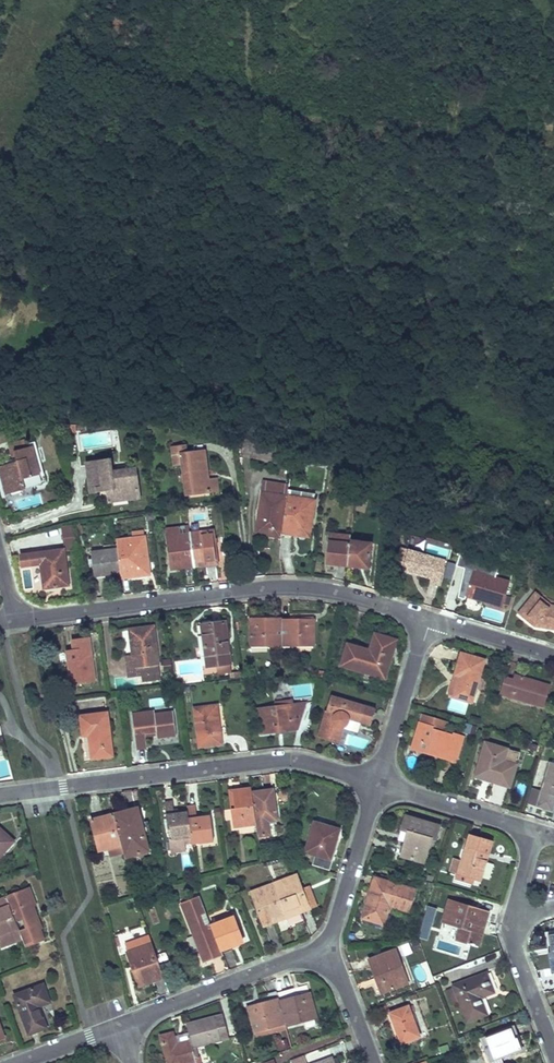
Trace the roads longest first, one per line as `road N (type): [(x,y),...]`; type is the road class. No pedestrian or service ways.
road 1 (residential): [(15,621),(280,589),(334,594),(429,620)]
road 2 (residential): [(377,783),(274,761),(0,796)]
road 3 (residential): [(121,1025),(329,948)]
road 4 (residential): [(329,948),(377,783)]
road 5 (residential): [(377,783),(429,620)]
road 6 (residential): [(377,783),(537,832)]
road 7 (residential): [(553,1053),(516,958),(512,916)]
road 8 (residential): [(429,620),(553,657)]
road 9 (residential): [(373,1062),(329,948)]

